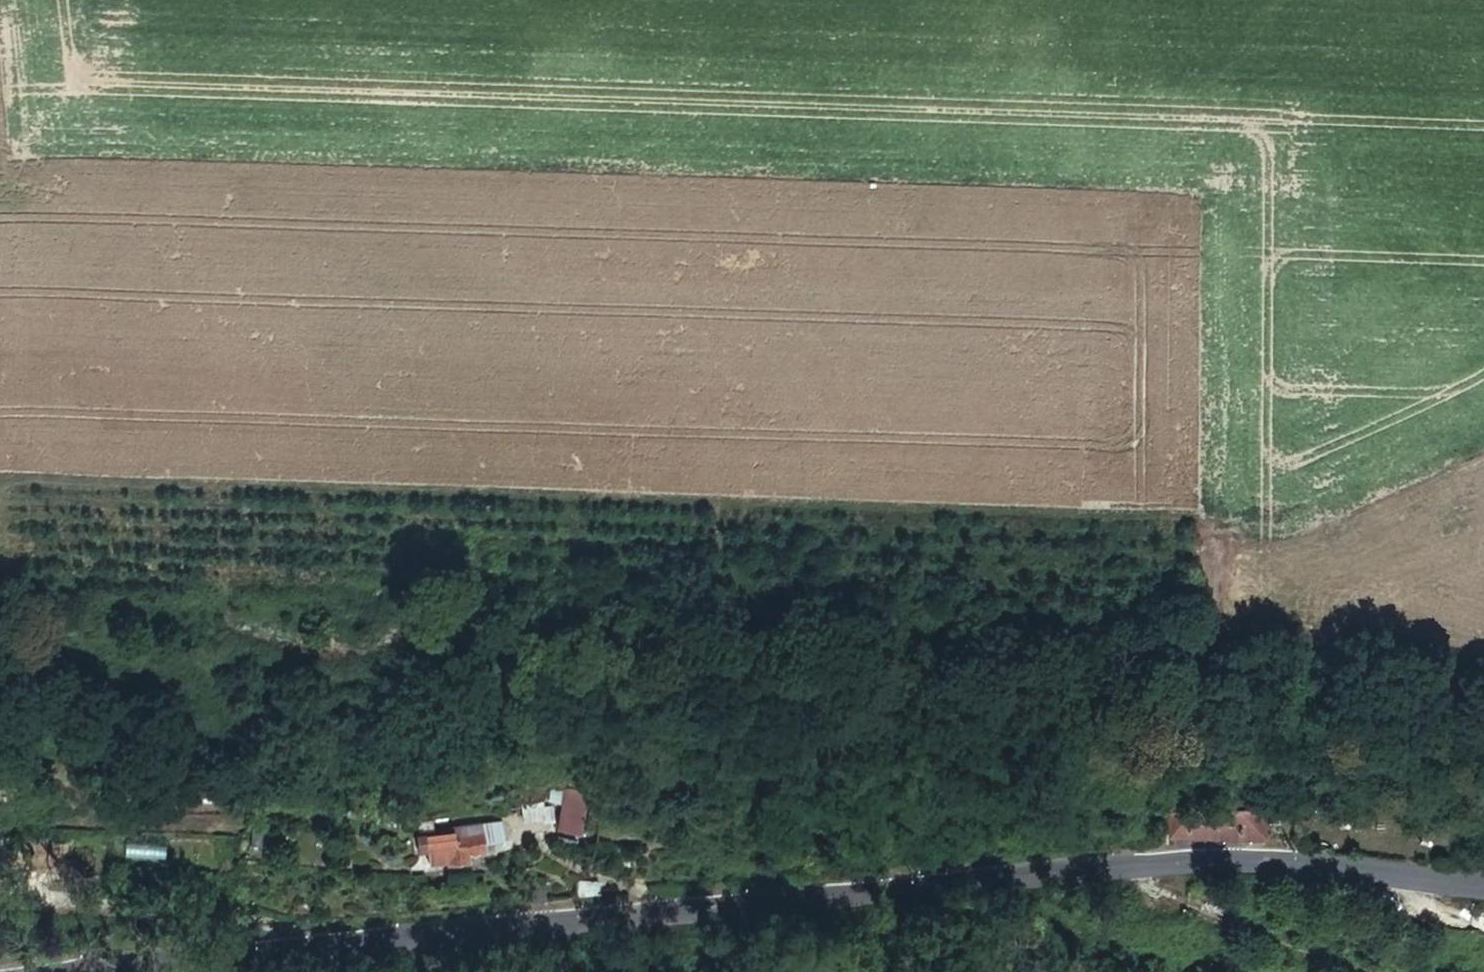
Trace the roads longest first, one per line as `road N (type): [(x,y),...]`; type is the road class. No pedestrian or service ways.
road 1 (tertiary): [(148,971),(1115,880),(1317,872),(1483,894)]

